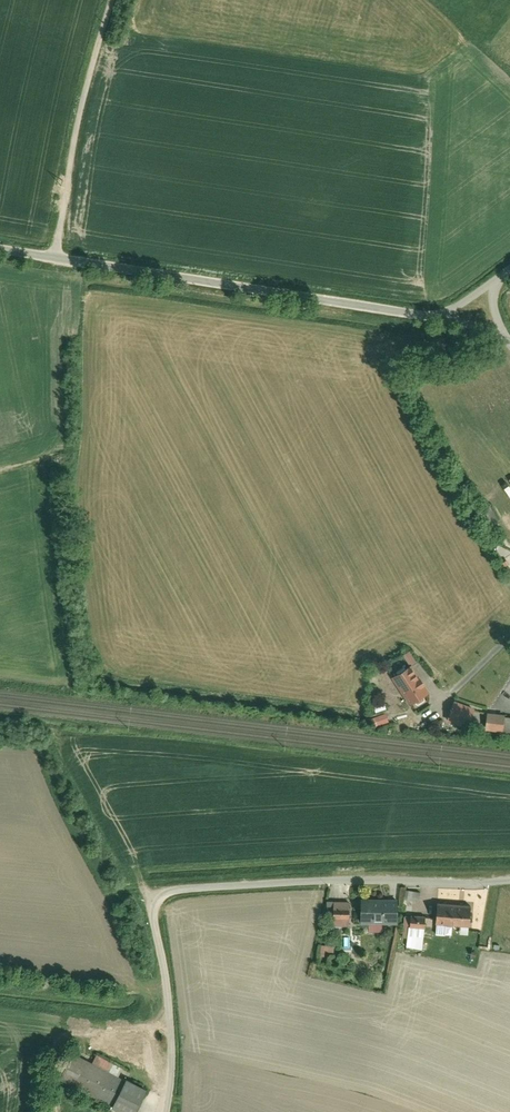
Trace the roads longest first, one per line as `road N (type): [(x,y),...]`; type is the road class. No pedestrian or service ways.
road 1 (residential): [(509,880),(168,892),(153,914),(171,1025),(166,1111)]
road 2 (residential): [(54,256),(443,313)]
road 3 (unclassified): [(54,256),(109,0)]

